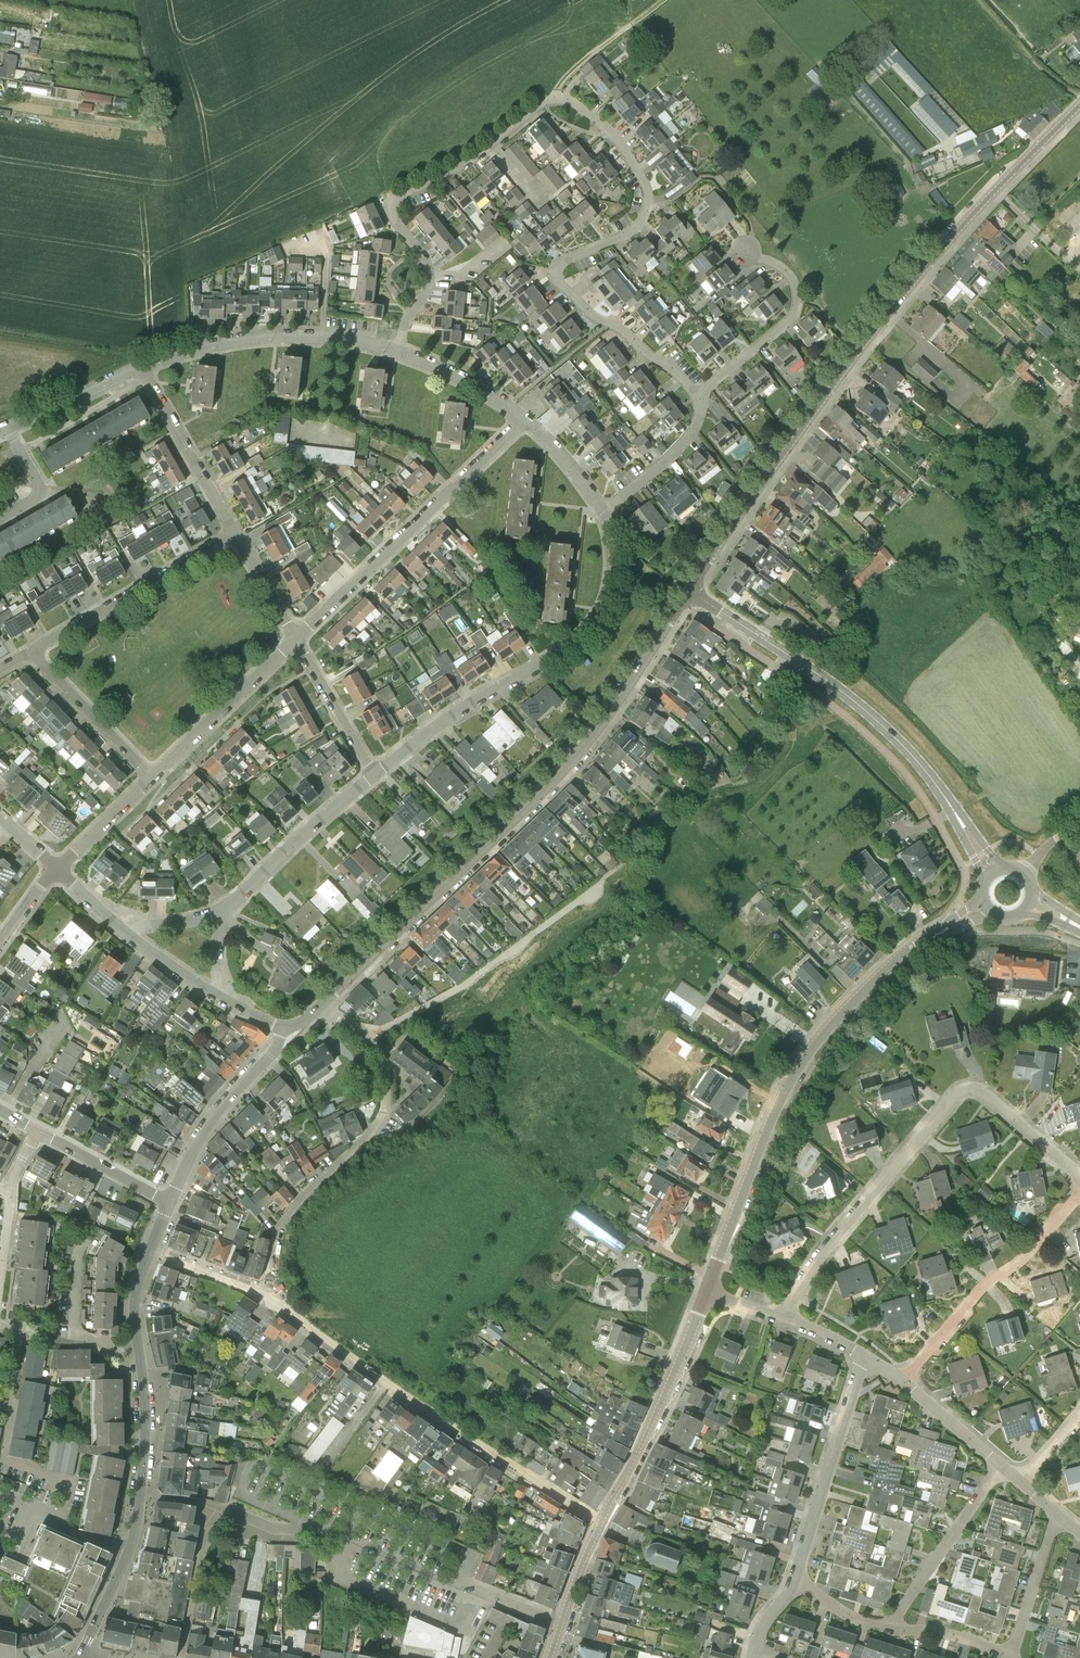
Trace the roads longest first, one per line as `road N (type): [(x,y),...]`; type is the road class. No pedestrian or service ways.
road 1 (residential): [(702,398),(616,324),(599,321),(557,279),(564,260),(602,248),(640,221),(649,194),(591,113),(550,99),(472,159),(395,199)]
road 2 (tertiary): [(689,591),(871,334),(946,242),(1079,106)]
road 3 (tertiary): [(318,1008),(578,756),(689,591)]
road 4 (tertiary): [(707,1293),(770,1125),(807,1055),(883,973),(985,905)]
road 5 (residential): [(1079,1177),(982,1093),(961,1091),(809,1270),(786,1319)]
road 6 (tertiary): [(993,869),(878,722),(689,591)]
road 7 (residential): [(265,1296),(468,1442),(599,1522)]
road 8 (residential): [(371,774),(592,624),(609,598),(614,570),(602,510)]
road 9 (residential): [(265,1296),(282,1228),(369,1136),(384,1102),(383,1066),(369,1034),(318,1008)]
road 10 (residential): [(292,634),(520,418)]
road 11 (residential): [(396,351),(276,335),(204,344),(138,367)]
road 12 (residential): [(902,1381),(1079,1193)]
road 13 (tertiary): [(599,1522),(644,1443),(707,1293)]
road 14 (residential): [(141,1495),(145,1401),(135,1298),(153,1246)]
road 15 (residential): [(794,1582),(862,1356)]
road 16 (residential): [(33,647),(232,530)]
road 17 (residential): [(702,398),(795,305),(792,279),(745,250)]
road 18 (residential): [(171,1205),(206,1127),(284,1028)]
road 19 (residential): [(217,919),(371,774)]
road 20 (residential): [(151,775),(292,634)]
road 21 (residential): [(887,1627),(1001,1466)]
road 22 (residential): [(232,530),(138,367)]
road 23 (residential): [(141,1495),(210,1505),(269,1526),(304,1531),(316,1524)]
road 24 (residential): [(151,775),(33,647)]
road 25 (residential): [(396,351),(432,273),(390,211),(395,199)]
road 26 (residential): [(82,1657),(129,1552),(141,1495)]
road 27 (residential): [(371,774),(292,634)]
road 28 (residential): [(602,510),(687,442),(702,398)]
road 29 (residential): [(1009,1657),(1057,1513)]
road 30 (residential): [(39,1133),(171,1205)]
road 31 (track): [(664,0),(585,60),(558,97)]
road 32 (tertiary): [(549,1657),(599,1522)]
road 33 (residential): [(138,367),(10,428)]
road 34 (residential): [(520,418),(459,377),(396,351)]
road 35 (track): [(1079,96),(1044,72),(977,0)]
road 36 (residential): [(55,869),(151,775)]
road 37 (residential): [(1001,1466),(902,1381)]
road 38 (residential): [(1008,1657),(938,1632),(887,1627)]
road 39 (residential): [(602,510),(520,418)]
road 40 (residential): [(153,1246),(265,1296)]

